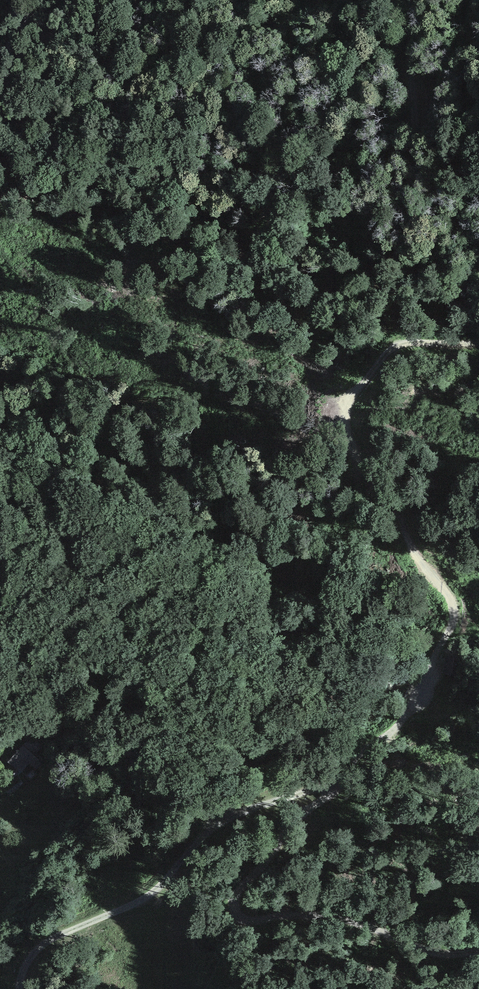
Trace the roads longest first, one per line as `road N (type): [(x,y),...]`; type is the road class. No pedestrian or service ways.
road 1 (track): [(478,951),(432,951),(330,917),(248,920),(234,905),(297,819),(402,720),(451,623),(448,599),(353,445),(348,409),(398,345),(478,344)]
road 2 (track): [(18,988),(44,944),(151,892),(218,824),(339,777)]
road 3 (track): [(478,245),(442,195),(418,144),(410,0)]

